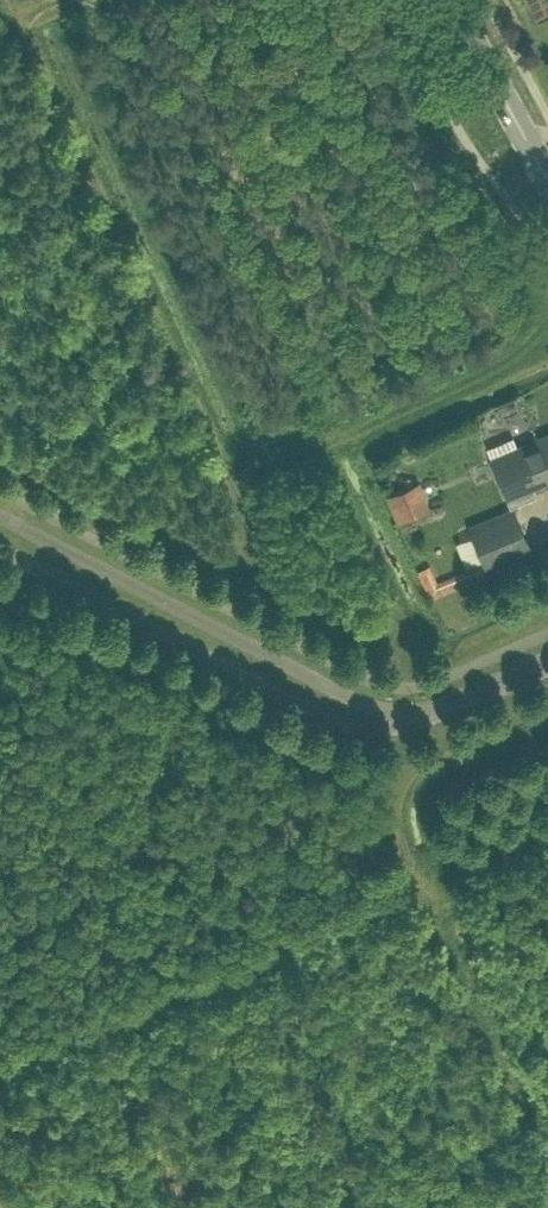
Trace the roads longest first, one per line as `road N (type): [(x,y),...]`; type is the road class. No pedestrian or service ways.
road 1 (unclassified): [(0,547),(356,726),(407,727),(434,709)]
road 2 (unclassified): [(434,709),(370,705),(0,516)]
road 3 (tertiary): [(547,176),(453,0)]
road 4 (unclassified): [(547,660),(434,709)]

